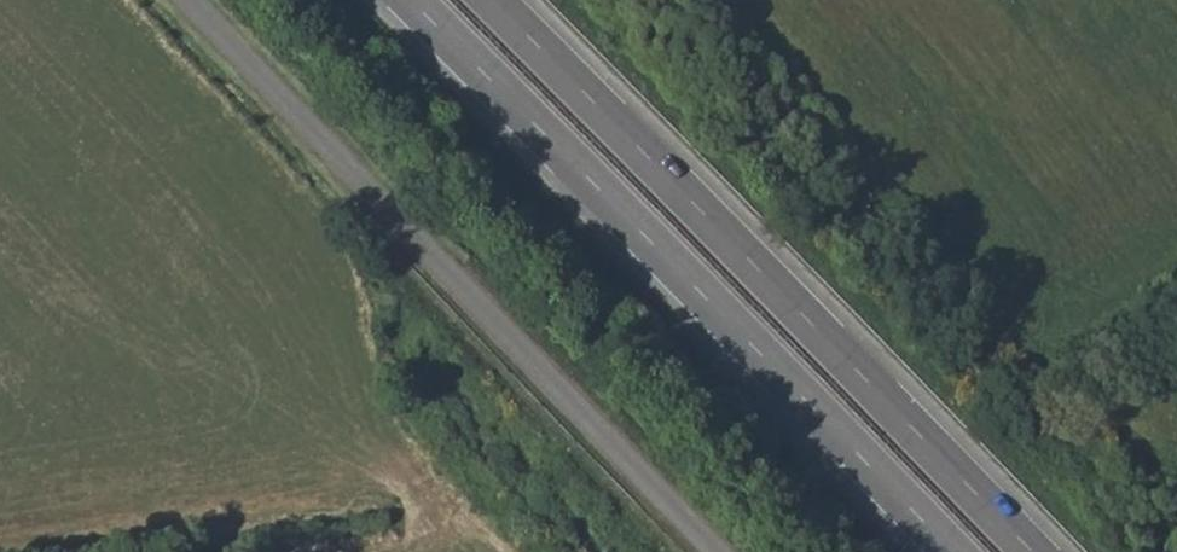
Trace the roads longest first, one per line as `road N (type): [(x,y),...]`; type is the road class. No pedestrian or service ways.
road 1 (trunk): [(409,0),(952,551)]
road 2 (trunk): [(1031,551),(491,0)]
road 3 (unclassified): [(713,551),(189,0)]

